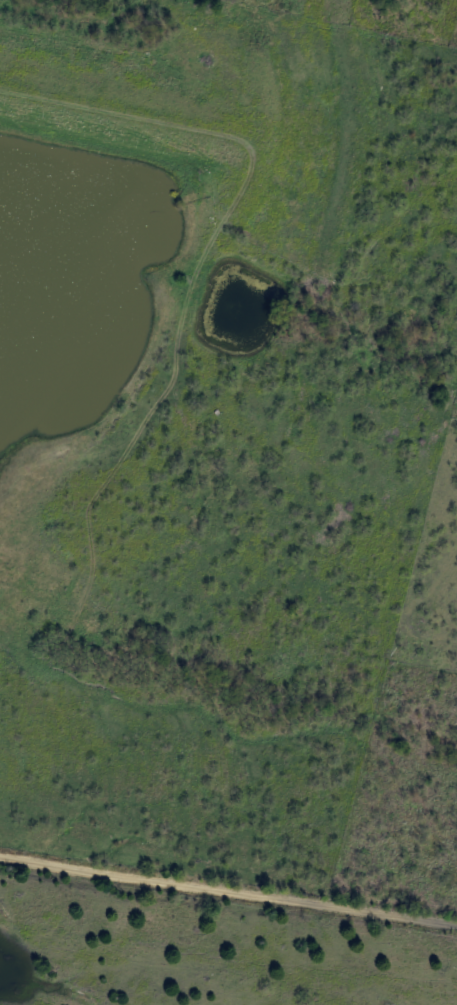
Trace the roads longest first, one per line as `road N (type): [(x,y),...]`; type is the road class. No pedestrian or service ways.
road 1 (residential): [(0,855),(456,926)]

